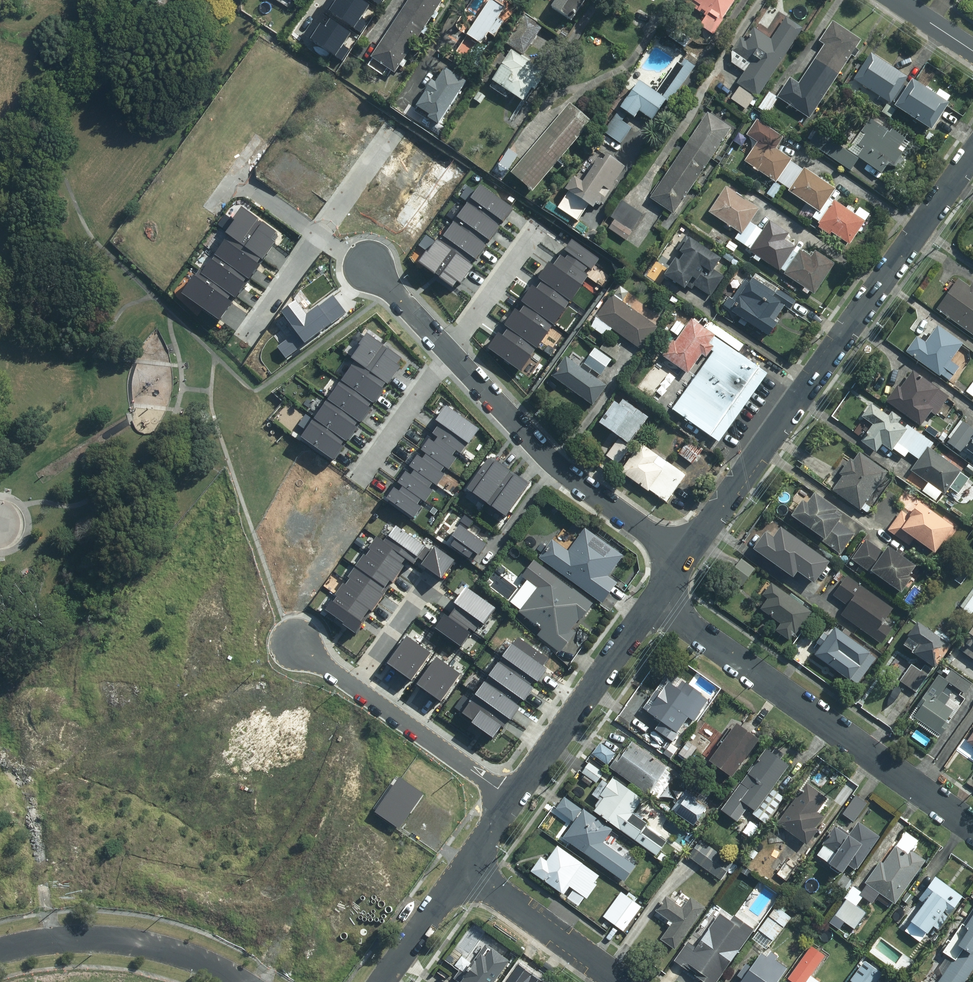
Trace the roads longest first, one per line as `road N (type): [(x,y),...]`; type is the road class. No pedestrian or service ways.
road 1 (tertiary): [(685,557),(972,156)]
road 2 (residential): [(972,829),(654,601)]
road 3 (residential): [(443,348),(558,467),(685,557)]
road 4 (residential): [(0,952),(102,937),(189,955),(243,981)]
road 5 (tertiary): [(513,799),(654,601)]
road 6 (tertiary): [(463,868),(620,981)]
road 7 (residential): [(513,799),(359,689)]
road 8 (residential): [(351,480),(443,348)]
road 9 (residential): [(443,348),(531,219)]
road 10 (residential): [(381,981),(463,868)]
road 11 (residential): [(317,232),(247,332)]
road 12 (residential): [(387,134),(317,232)]

